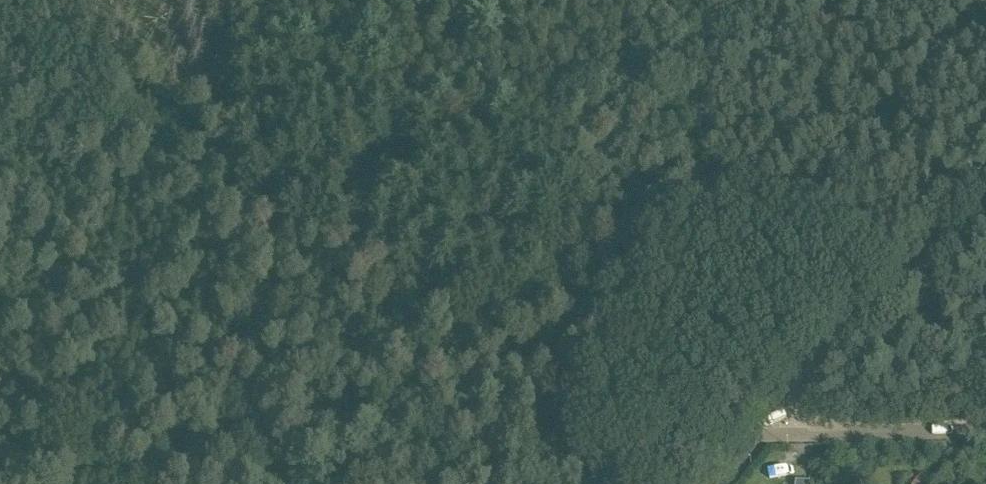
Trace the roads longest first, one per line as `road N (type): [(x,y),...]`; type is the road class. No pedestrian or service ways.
road 1 (unclassified): [(751,434),(985,236)]
road 2 (track): [(492,483),(751,434)]
road 3 (residential): [(985,428),(751,434)]

